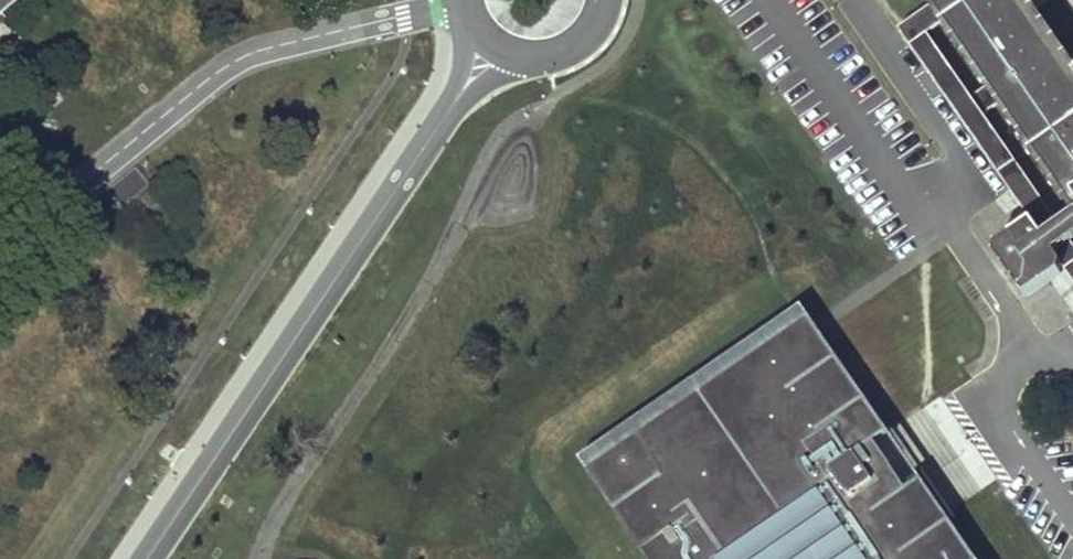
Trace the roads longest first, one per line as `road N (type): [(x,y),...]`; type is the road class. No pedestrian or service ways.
road 1 (residential): [(159,558),(500,46)]
road 2 (residential): [(462,0),(265,54),(220,75),(64,193),(0,253)]
road 3 (residential): [(1022,336),(955,236),(954,168),(941,133),(859,0)]
road 4 (residential): [(1022,336),(1000,410),(1072,518)]
road 5 (residential): [(500,46),(530,56),(575,45),(608,0)]

